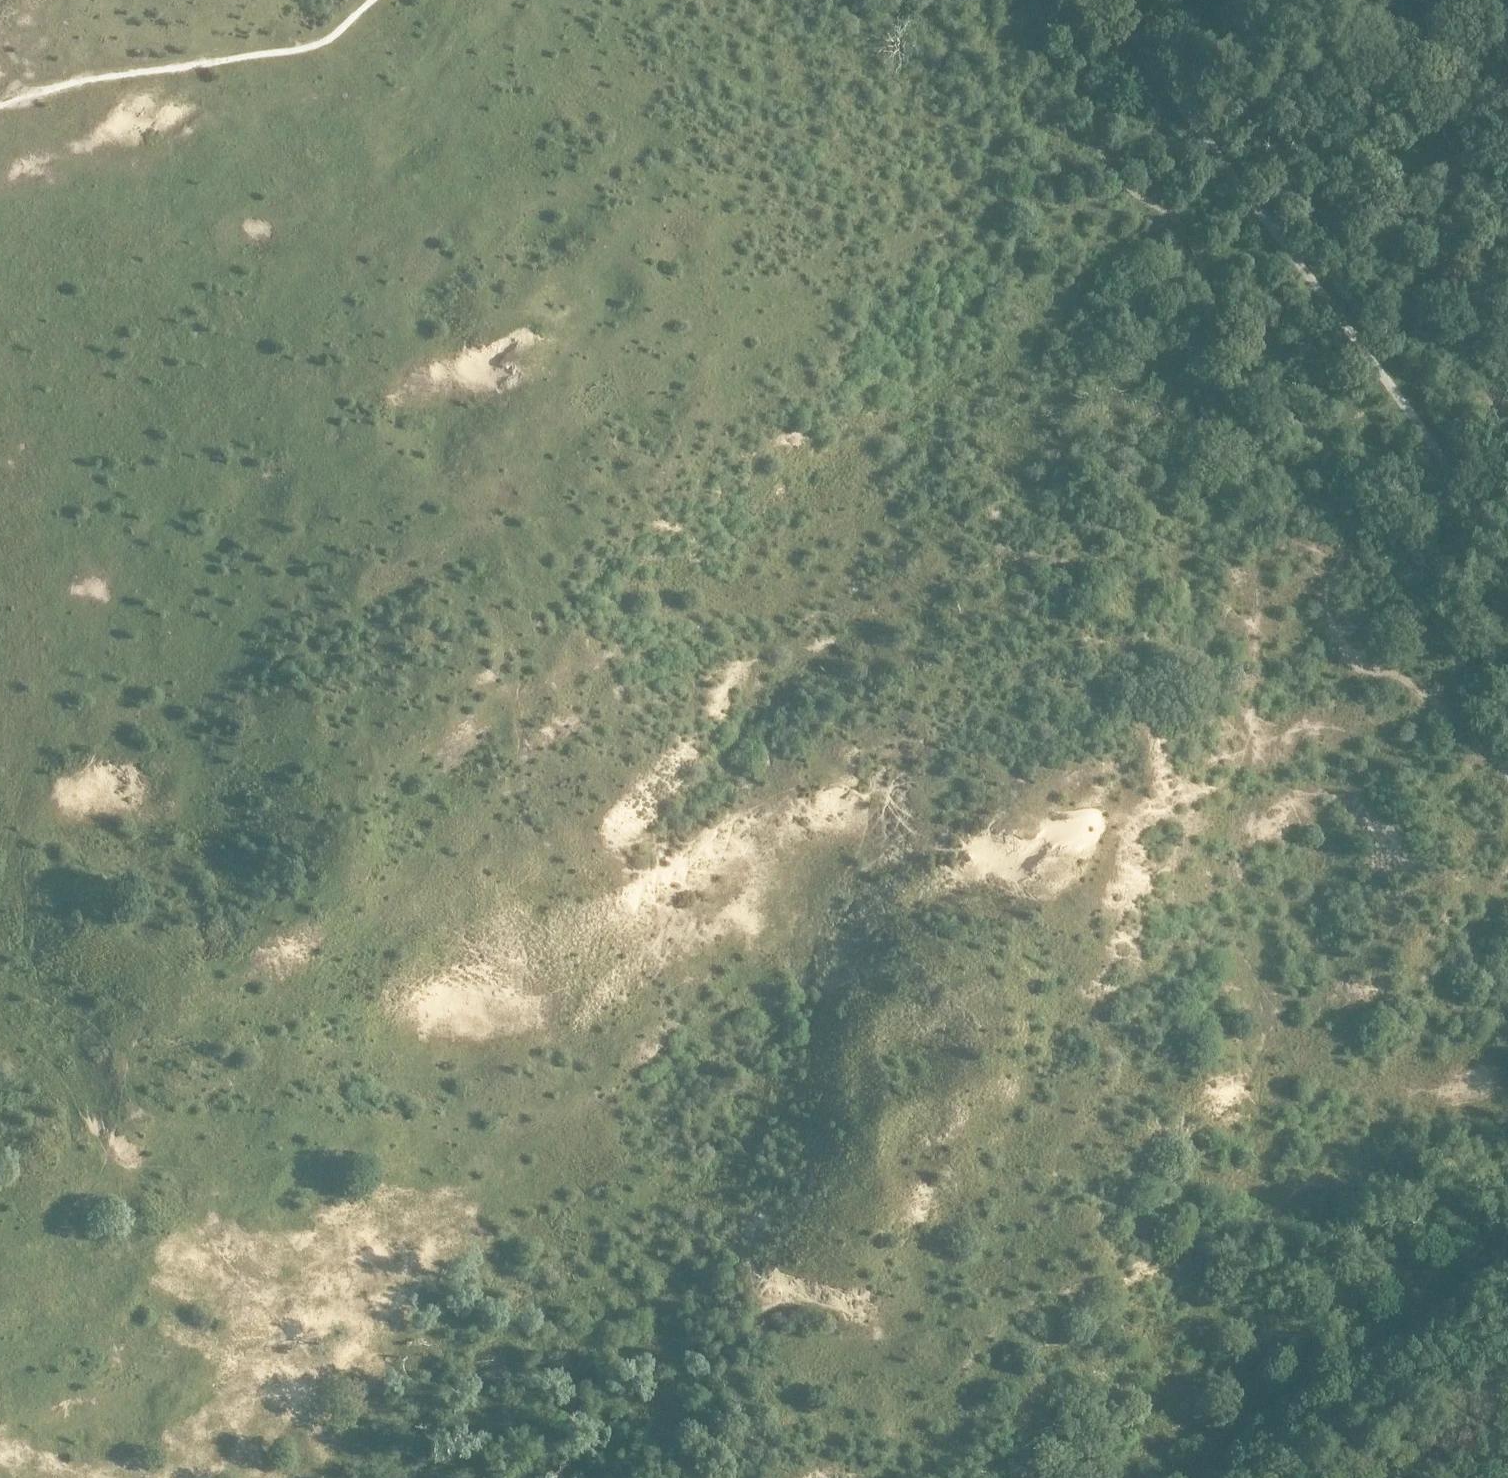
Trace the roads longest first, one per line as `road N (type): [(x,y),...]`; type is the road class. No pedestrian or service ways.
road 1 (track): [(1507,547),(1112,0)]

